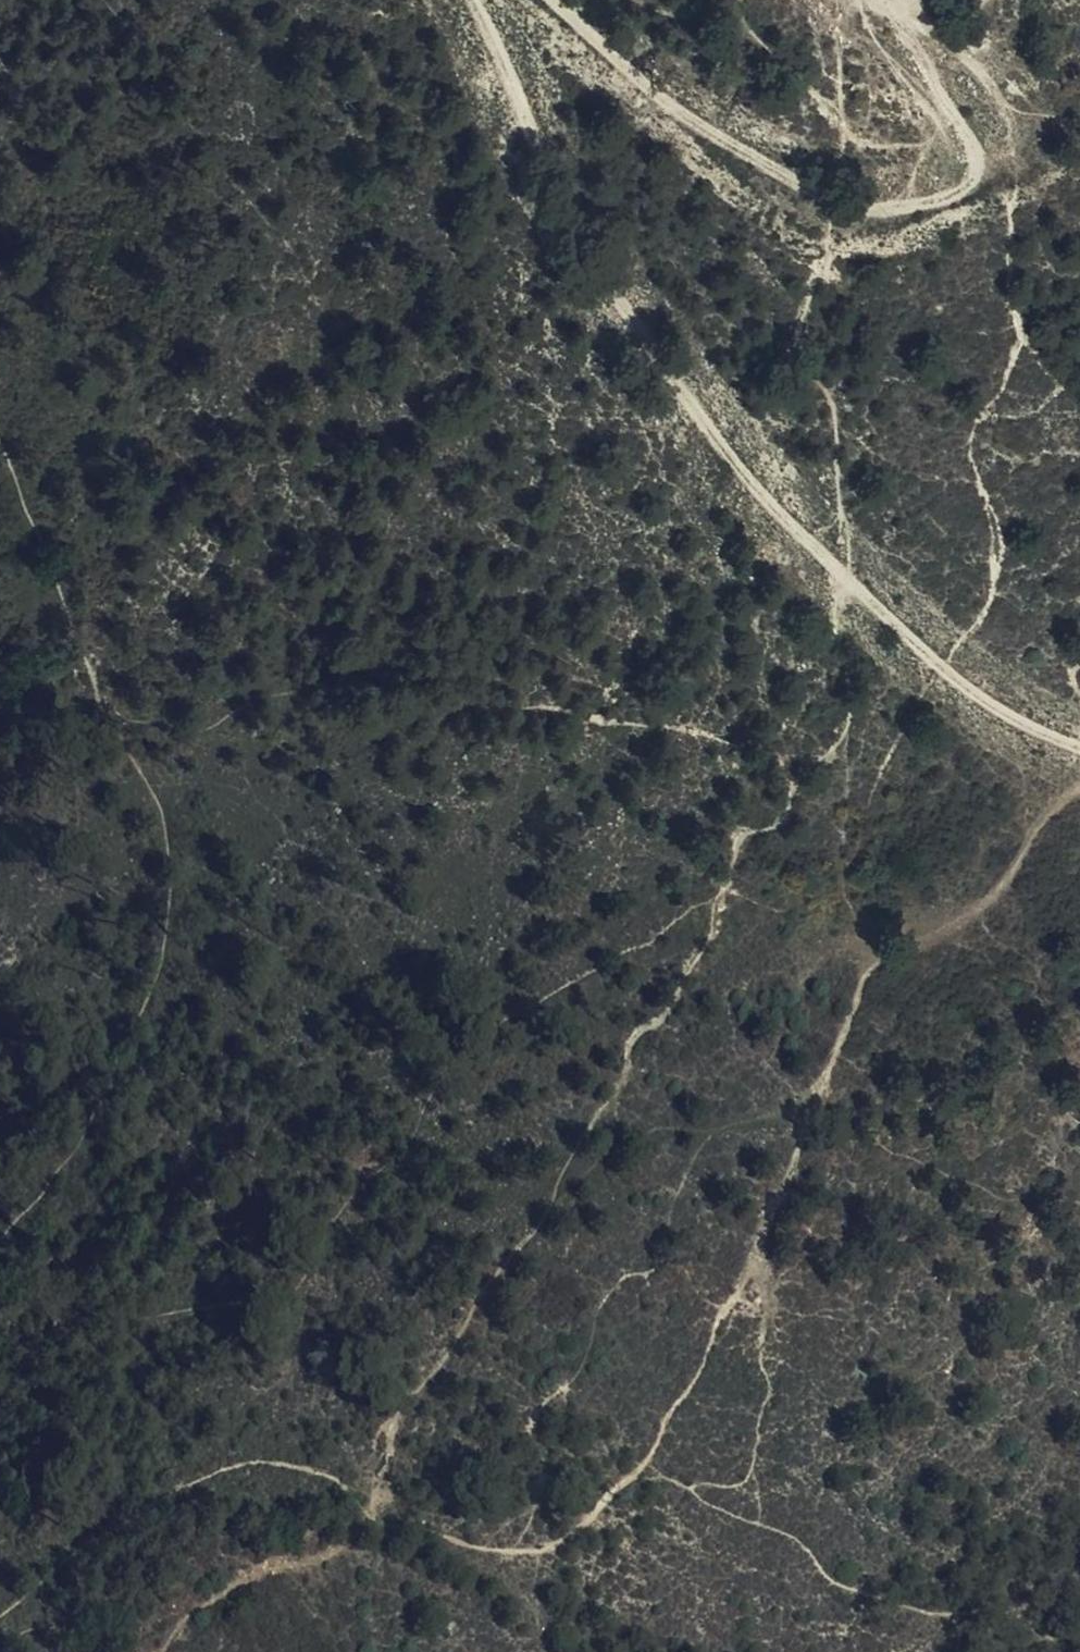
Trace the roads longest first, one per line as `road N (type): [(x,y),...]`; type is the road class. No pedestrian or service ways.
road 1 (track): [(1079,746),(1021,722),(948,670),(739,476),(555,186),(473,0)]
road 2 (track): [(550,0),(647,96),(742,153),(835,199),(942,199),(977,170),(971,135),(875,0)]

